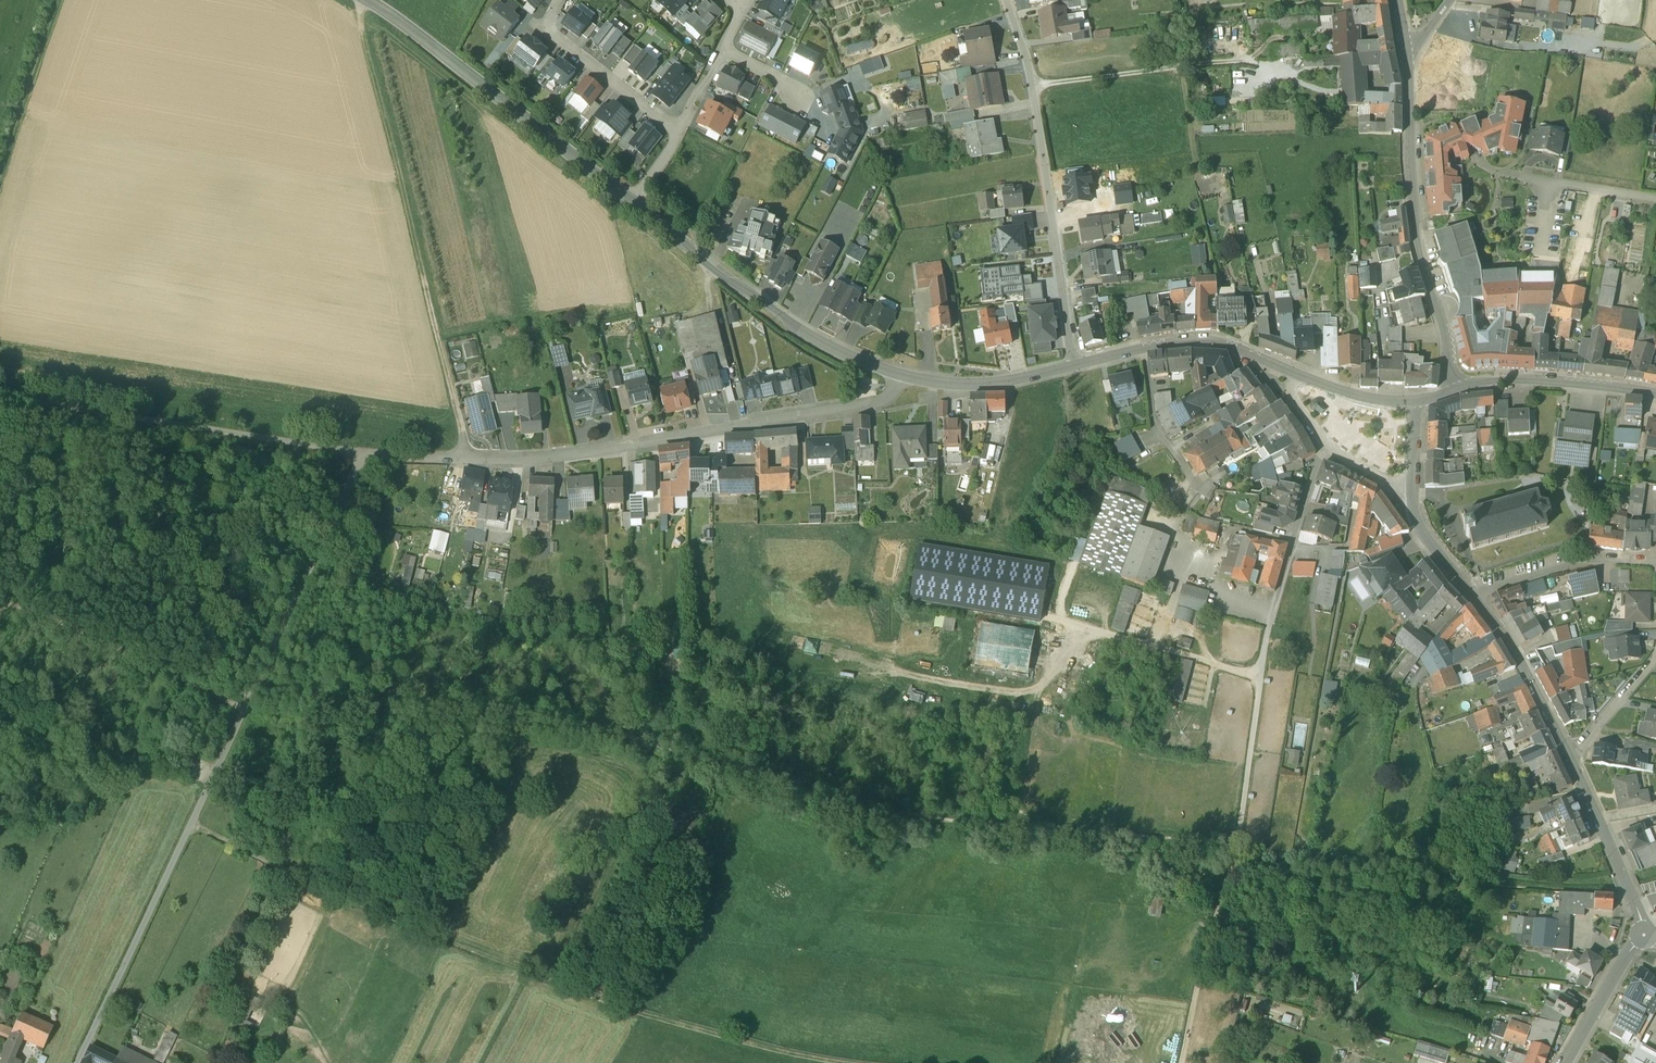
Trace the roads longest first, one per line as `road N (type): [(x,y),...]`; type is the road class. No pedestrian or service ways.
road 1 (track): [(1237,843),(951,820),(777,781),(573,721),(258,688)]
road 2 (residential): [(361,453),(258,688),(77,1062)]
road 3 (track): [(191,827),(467,955),(621,1013),(803,1062)]
road 4 (residential): [(898,375),(884,401),(547,460),(361,453)]
road 5 (track): [(360,0),(462,459)]
road 6 (track): [(1260,681),(1236,861),(1207,940),(1184,1062)]
road 7 (residential): [(1076,366),(1034,96),(1002,0)]
road 8 (unclassified): [(0,391),(361,453)]
road 9 (residential): [(1076,366),(1209,341),(1364,399),(1416,399)]
road 10 (residential): [(366,0),(631,201)]
road 11 (tertiary): [(1454,390),(1410,192),(1409,71)]
road 12 (residential): [(631,201),(709,267),(827,347),(898,375)]
road 13 (track): [(0,603),(51,618),(244,717)]
road 14 (residential): [(1326,447),(1260,681)]
road 15 (residential): [(1475,596),(1416,521),(1416,399)]
road 16 (tertiary): [(1655,395),(1497,380),(1454,390)]
road 17 (residential): [(679,130),(554,35),(551,15),(559,0)]
road 18 (residential): [(1644,933),(1569,755)]
road 19 (residential): [(1655,562),(1584,559),(1475,596)]
road 20 (residential): [(1569,755),(1518,656),(1475,596)]
road 21 (track): [(57,0),(0,176)]
road 22 (residential): [(898,375),(966,387),(1076,366)]
road 23 (residential): [(1644,933),(1566,1062)]
road 24 (residential): [(1655,653),(1569,755)]

